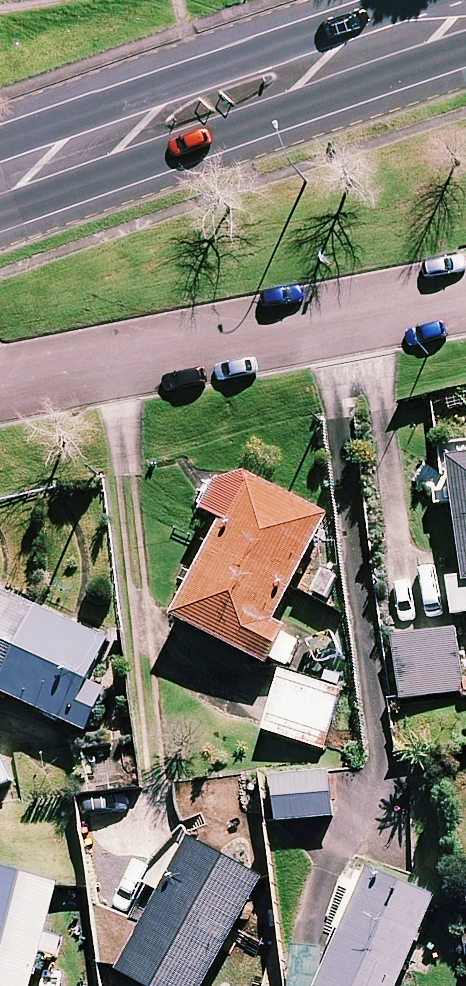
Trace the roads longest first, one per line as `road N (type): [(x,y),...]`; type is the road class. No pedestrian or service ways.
road 1 (secondary): [(465,22),(409,34),(0,177)]
road 2 (residential): [(0,386),(465,299)]

